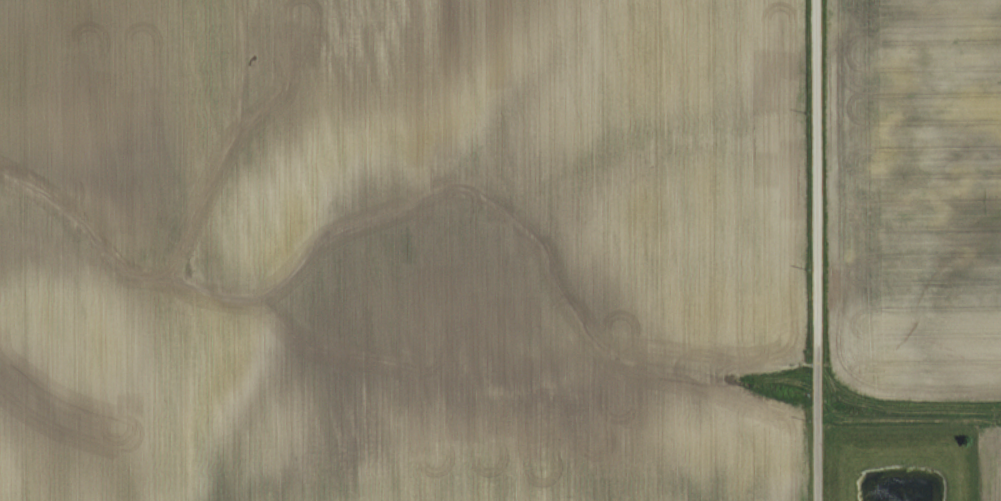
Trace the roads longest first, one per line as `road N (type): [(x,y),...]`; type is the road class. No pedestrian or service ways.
road 1 (residential): [(822,500),(818,0)]

